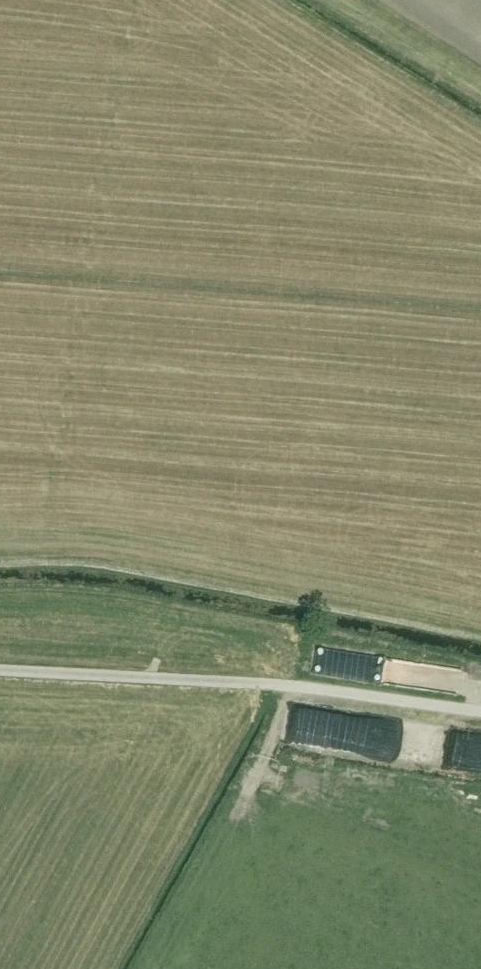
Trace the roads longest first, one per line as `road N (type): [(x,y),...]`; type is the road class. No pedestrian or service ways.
road 1 (unclassified): [(480,710),(293,686),(0,669)]

